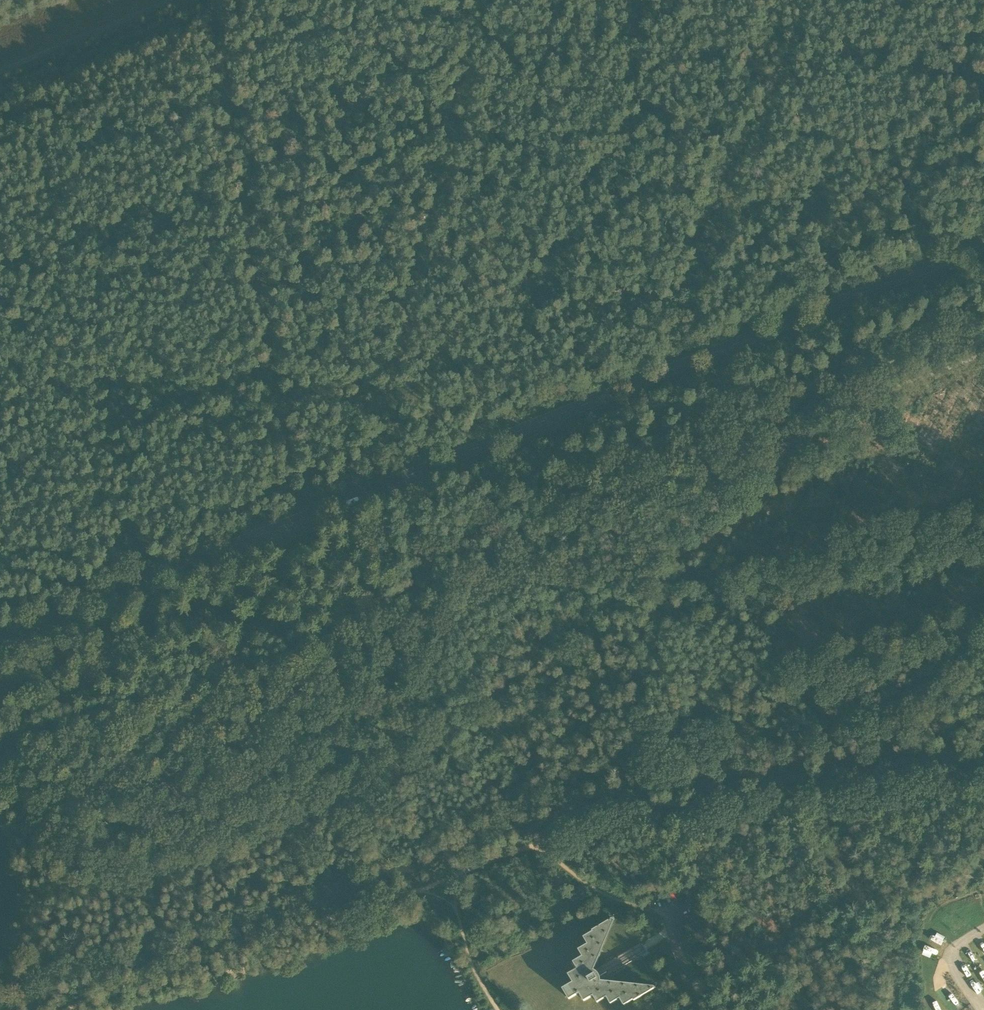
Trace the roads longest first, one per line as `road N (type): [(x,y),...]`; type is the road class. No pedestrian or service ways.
road 1 (track): [(0,751),(376,630),(623,495),(983,351)]
road 2 (secondary): [(0,639),(983,248)]
road 3 (track): [(62,1009),(635,808),(983,771)]
road 4 (track): [(295,521),(237,193),(219,33)]
road 5 (track): [(713,357),(689,294),(685,253),(745,138),(744,95),(791,0)]
road 6 (track): [(162,0),(0,67)]
road 7 (track): [(533,844),(624,901),(668,914)]

